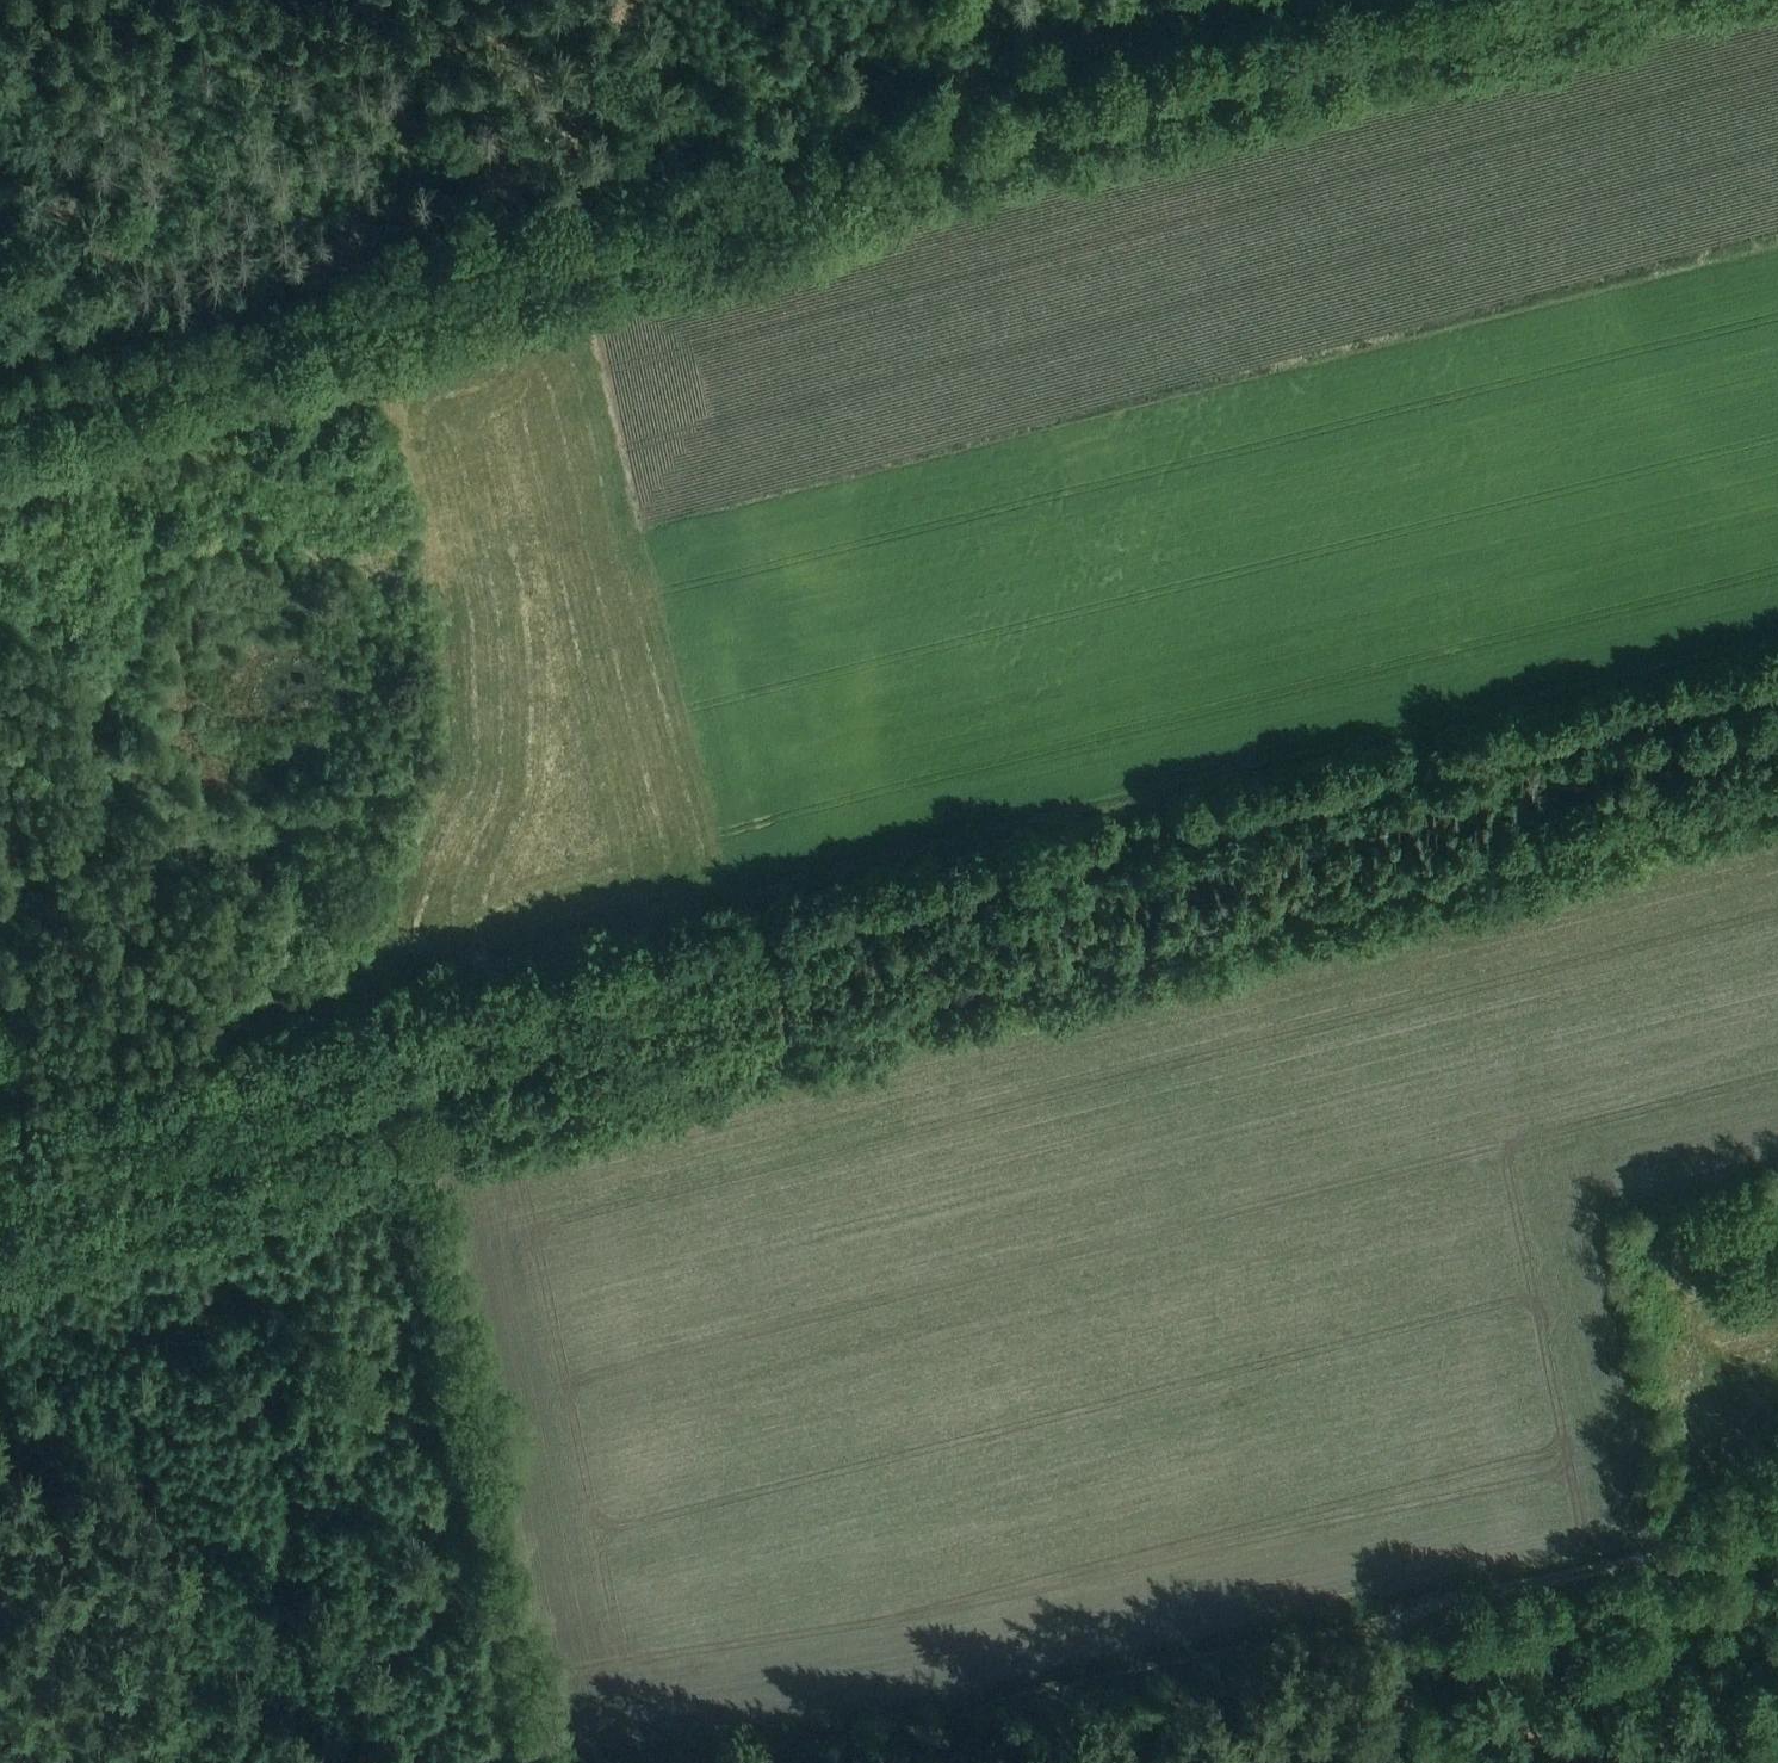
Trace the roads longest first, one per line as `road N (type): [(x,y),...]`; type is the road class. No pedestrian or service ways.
road 1 (track): [(1530,0),(0,408)]
road 2 (track): [(1777,1518),(782,1762)]
road 3 (track): [(1443,1762),(1389,1610)]

